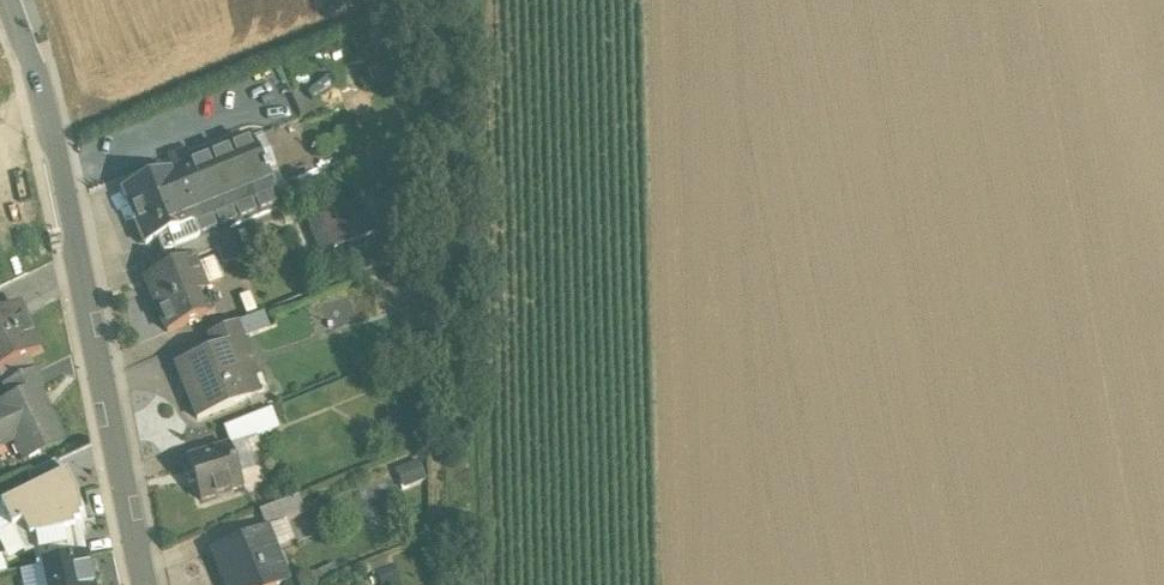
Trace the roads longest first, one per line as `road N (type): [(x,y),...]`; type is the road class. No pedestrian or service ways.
road 1 (tertiary): [(11,0),(76,240),(146,584)]

